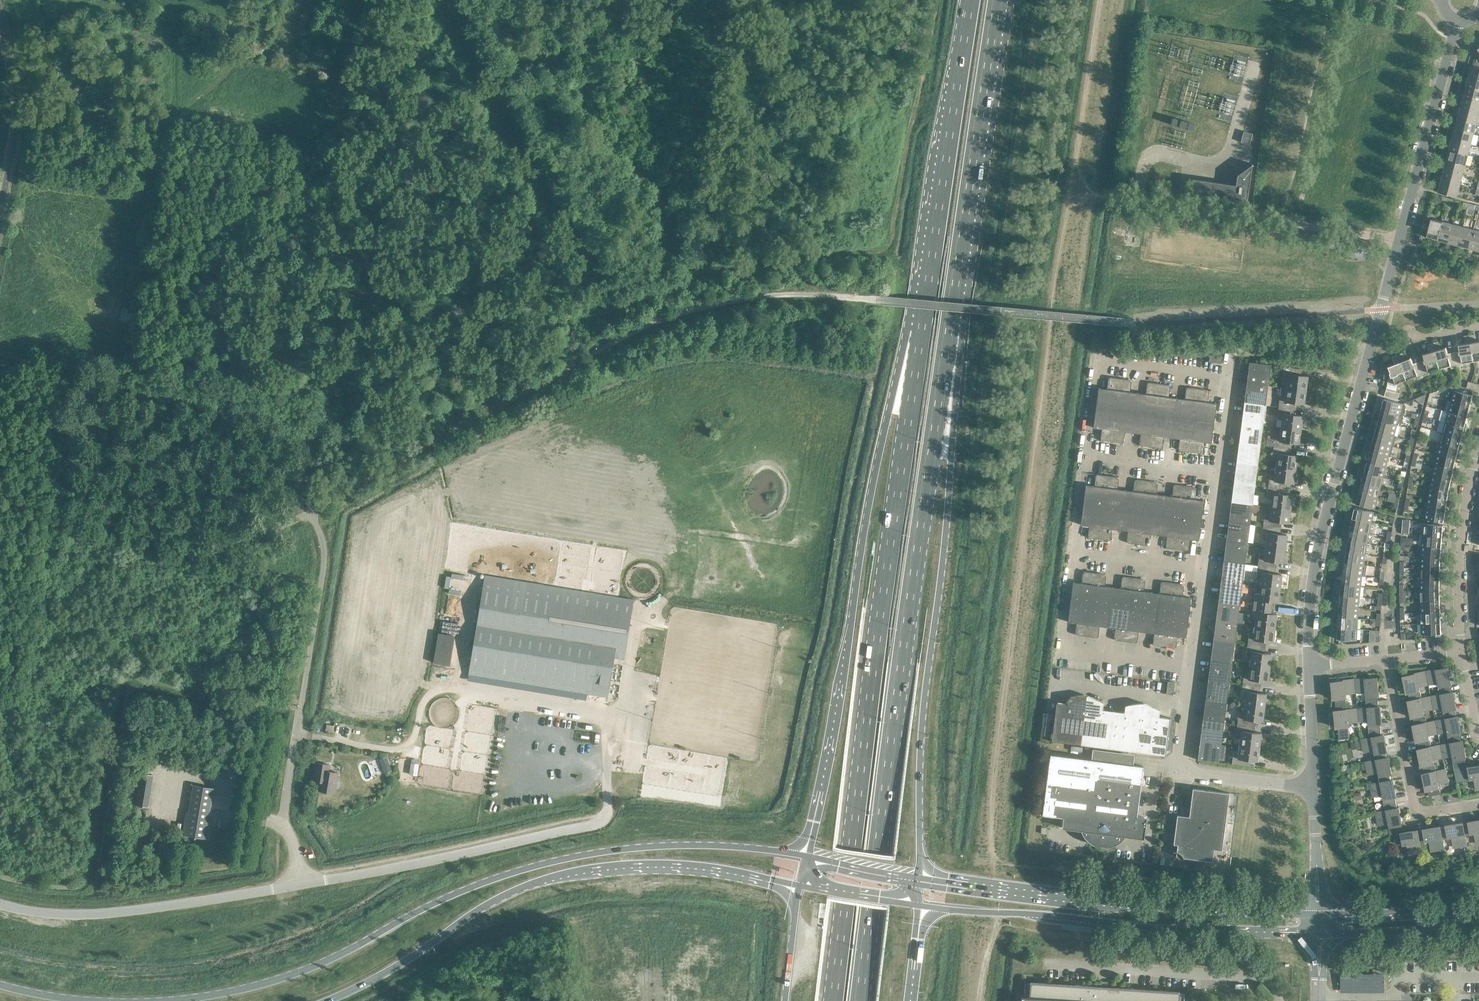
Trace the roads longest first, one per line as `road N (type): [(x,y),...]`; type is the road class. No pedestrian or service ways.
road 1 (secondary): [(806,856),(724,845),(588,853),(468,888),(305,970),(160,1000)]
road 2 (trunk): [(921,332),(831,1000)]
road 3 (tertiary): [(1308,666),(1313,569),(1458,20)]
road 4 (trunk): [(860,1000),(945,345)]
road 5 (trunk): [(921,332),(878,456),(806,856)]
road 6 (trunk): [(918,878),(924,700),(949,460),(945,345)]
road 7 (secondary): [(327,1000),(413,956),(486,905),(558,876),(667,864),(800,887)]
road 8 (unclassified): [(0,905),(103,916),(304,883),(283,819),(300,709)]
road 9 (secondary): [(917,905),(1312,934)]
road 10 (secondary): [(1312,915),(1108,903),(918,878)]
road 11 (trunk): [(945,345),(1000,0)]
road 12 (trunk): [(968,0),(921,332)]
road 13 (unclassified): [(1312,789),(1177,772),(1190,666)]
road 14 (unclassified): [(1217,470),(1229,377),(1095,362)]
road 15 (residential): [(1478,804),(1426,813),(1413,806),(1386,659)]
road 16 (residential): [(1461,652),(1461,526),(1478,445)]
road 17 (secondary): [(1325,934),(1478,920)]
road 18 (secondary): [(1478,907),(1326,915)]
road 19 (unclassified): [(1217,470),(1082,454)]
road 20 (unclassified): [(1203,568),(1070,555)]
road 21 (unclassified): [(1190,666),(1057,654)]
road 22 (tertiary): [(1312,789),(1308,666)]

